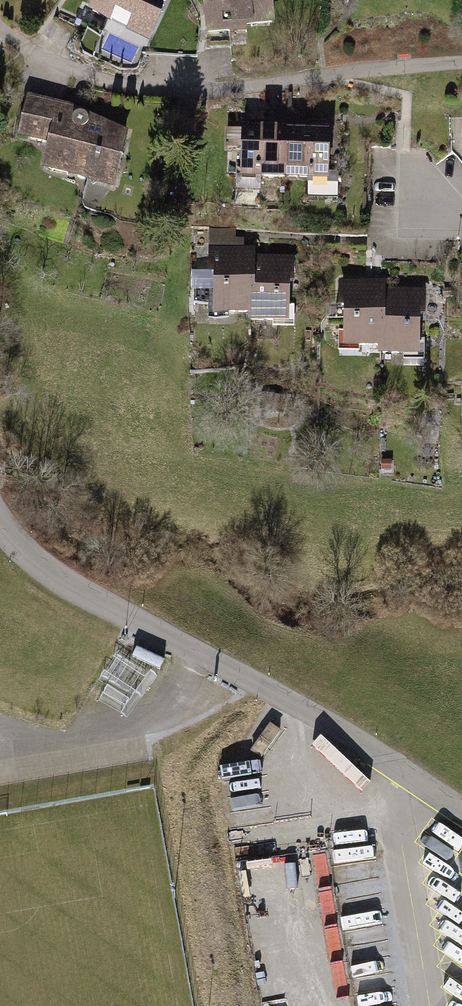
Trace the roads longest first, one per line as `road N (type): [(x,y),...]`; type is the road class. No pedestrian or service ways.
road 1 (residential): [(0,522),(22,551),(65,584),(403,773)]
road 2 (residential): [(421,1005),(391,821),(403,773)]
road 3 (residential): [(0,30),(53,62),(161,92)]

